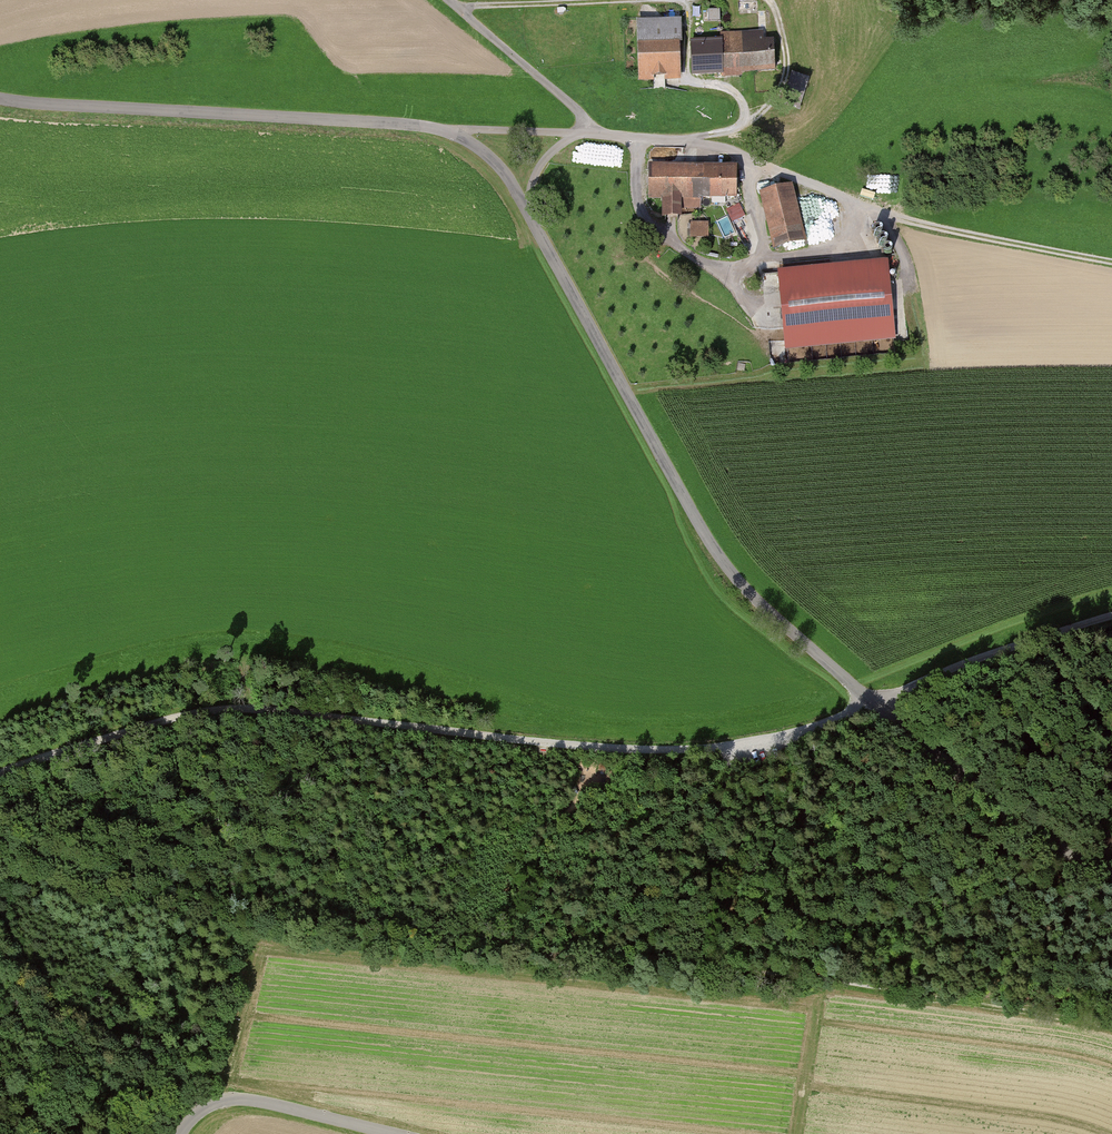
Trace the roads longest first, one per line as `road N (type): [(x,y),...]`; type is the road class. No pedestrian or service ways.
road 1 (unclassified): [(0,99),(406,125),(473,144),(529,213),(735,575),(988,799),(1056,848),(1111,873)]
road 2 (track): [(0,775),(213,710),(599,747),(712,747),(820,725),(950,670),(1111,617)]
road 3 (track): [(584,134),(727,149),(860,206)]
road 4 (track): [(1111,262),(860,206)]
road 5 (unclassified): [(393,1133),(231,1099),(205,1107),(183,1133)]
road 6 (track): [(766,0),(786,56),(781,93),(746,124),(680,141)]
road 7 (track): [(584,134),(577,110),(447,0)]
road 8 (track): [(457,8),(648,0)]
road 9 (track): [(448,132),(584,134)]

